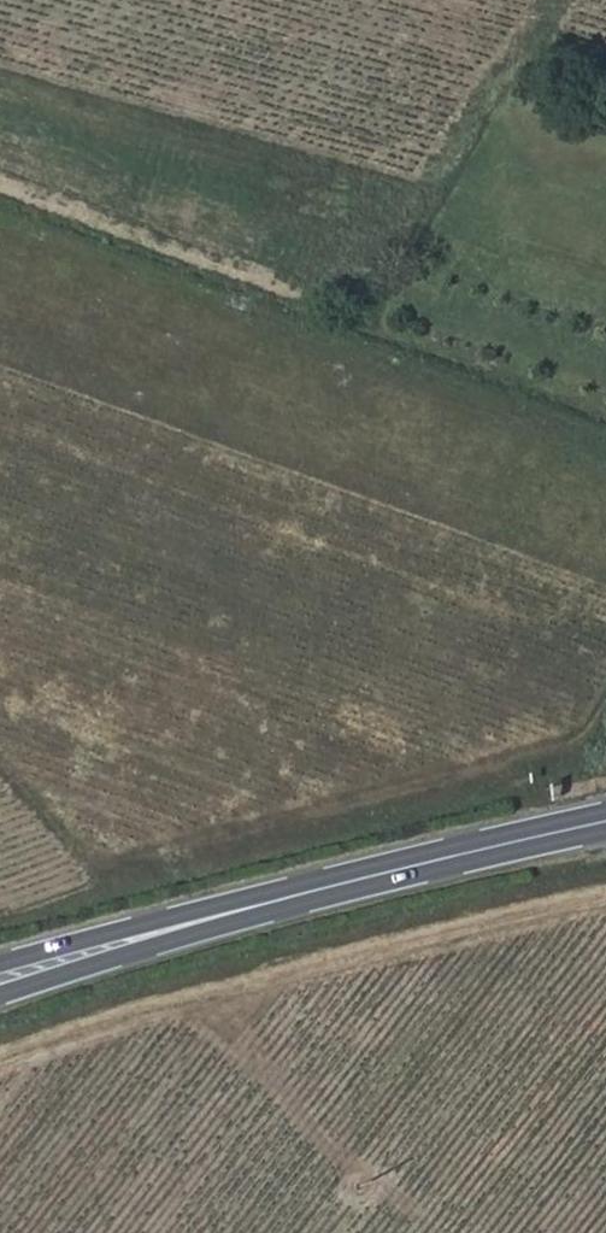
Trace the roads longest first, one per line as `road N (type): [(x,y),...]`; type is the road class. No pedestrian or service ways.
road 1 (secondary): [(605,823),(61,959)]

